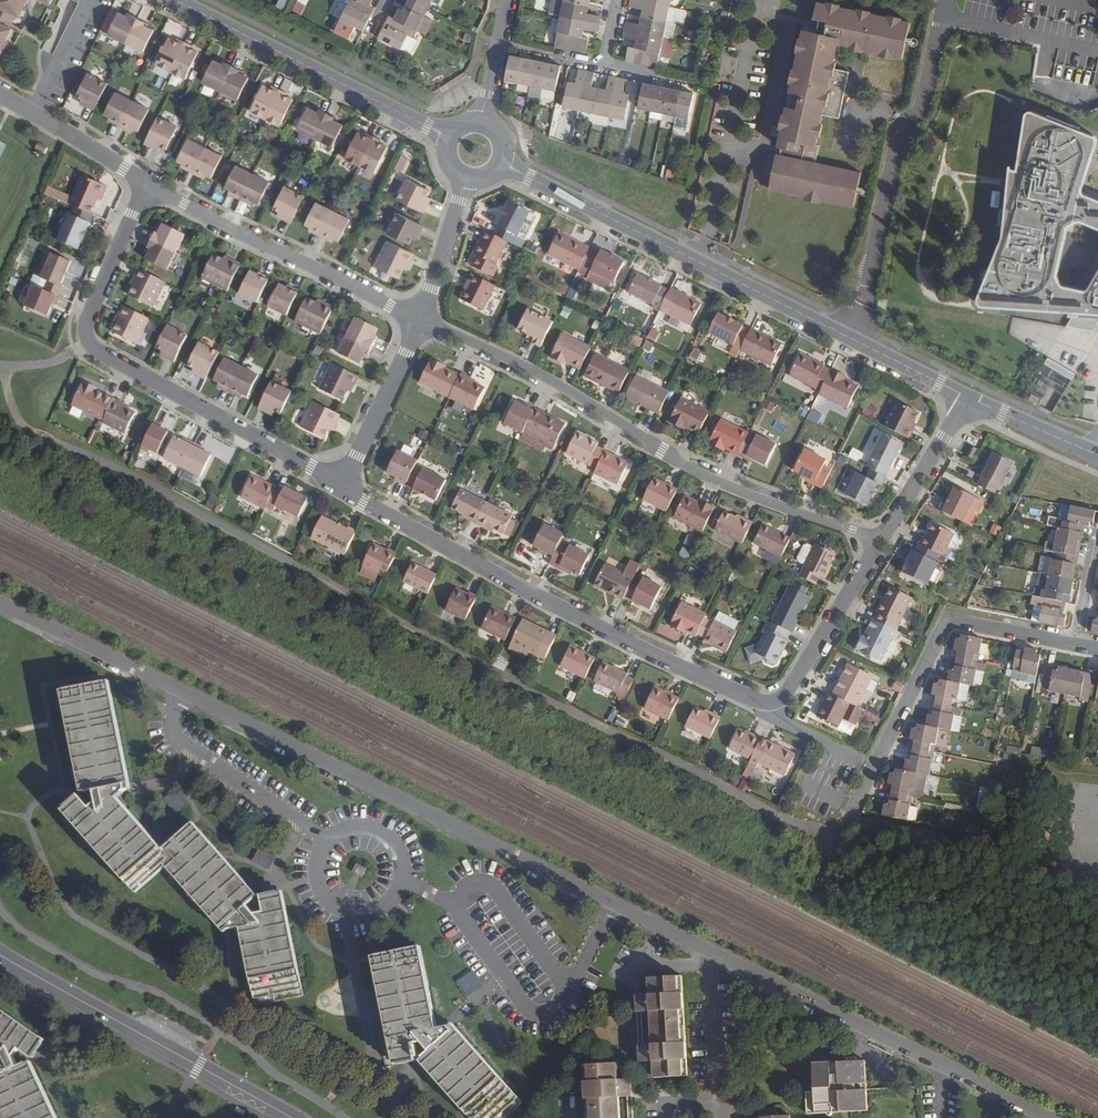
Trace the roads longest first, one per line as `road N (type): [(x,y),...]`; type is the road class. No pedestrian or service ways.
road 1 (unclassified): [(614,901),(0,601)]
road 2 (residential): [(966,397),(500,165)]
road 3 (residential): [(420,320),(532,373),(686,469),(880,539)]
road 4 (residential): [(614,901),(1053,1117)]
road 5 (residential): [(342,485),(543,599),(742,695),(773,702)]
road 6 (residential): [(149,185),(87,321),(92,351),(342,485)]
road 7 (residential): [(839,839),(945,625),(1097,649)]
road 8 (secondary): [(291,1117),(0,955)]
road 9 (residential): [(149,185),(420,320)]
road 10 (residential): [(446,136),(178,0)]
road 11 (residential): [(773,702),(788,692),(880,539)]
road 12 (residential): [(342,485),(420,320)]
road 13 (residential): [(149,185),(0,96)]
road 14 (residential): [(880,539),(966,397)]
road 15 (residential): [(420,320),(465,179)]
road 16 (residential): [(1097,455),(966,397)]
road 17 (residential): [(480,120),(506,0)]

